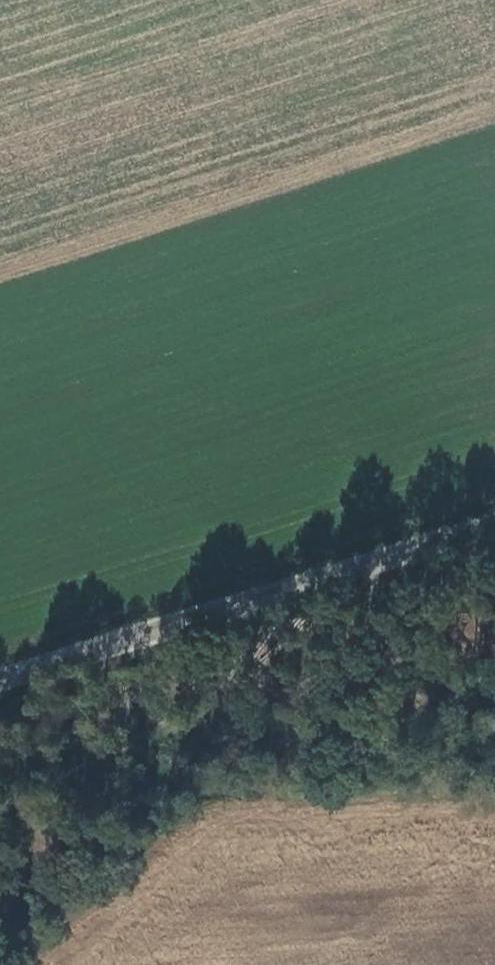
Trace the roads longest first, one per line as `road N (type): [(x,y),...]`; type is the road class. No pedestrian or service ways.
road 1 (unclassified): [(494,535),(0,688)]

